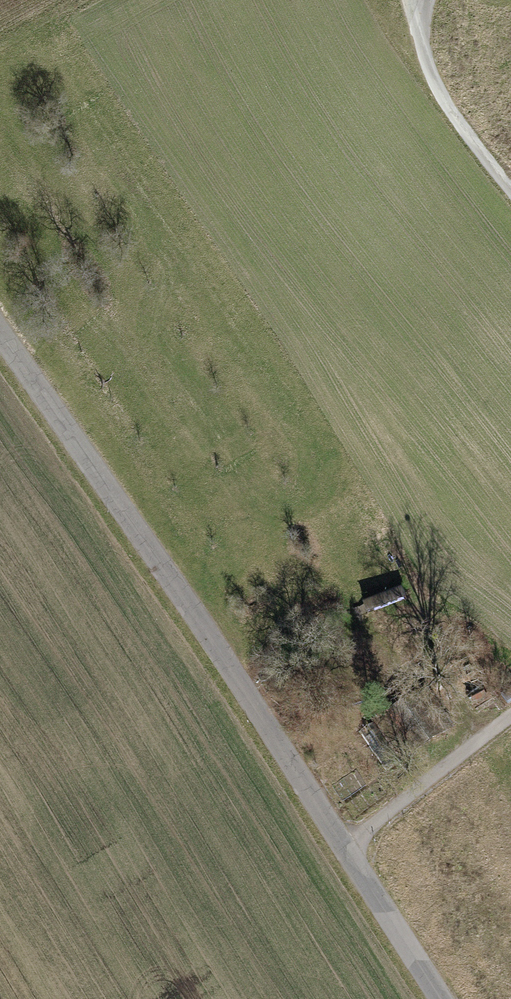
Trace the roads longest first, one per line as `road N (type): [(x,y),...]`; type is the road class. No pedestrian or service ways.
road 1 (unclassified): [(439,998),(0,341)]
road 2 (track): [(341,845),(510,712)]
road 3 (track): [(510,184),(442,96),(411,15)]

